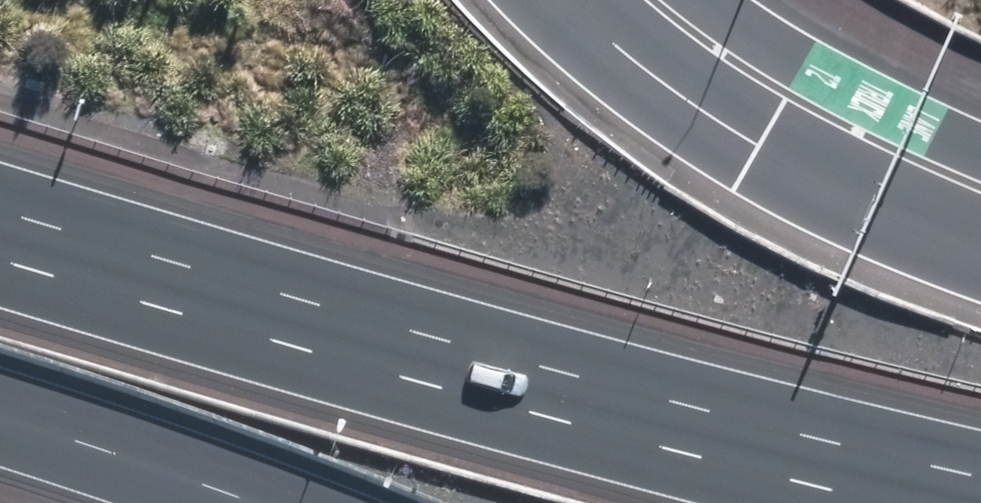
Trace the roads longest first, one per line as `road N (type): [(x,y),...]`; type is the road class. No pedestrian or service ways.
road 1 (motorway): [(0,258),(287,343),(901,502)]
road 2 (motorway): [(613,0),(812,139),(980,208)]
road 3 (motorway): [(291,502),(0,402)]

